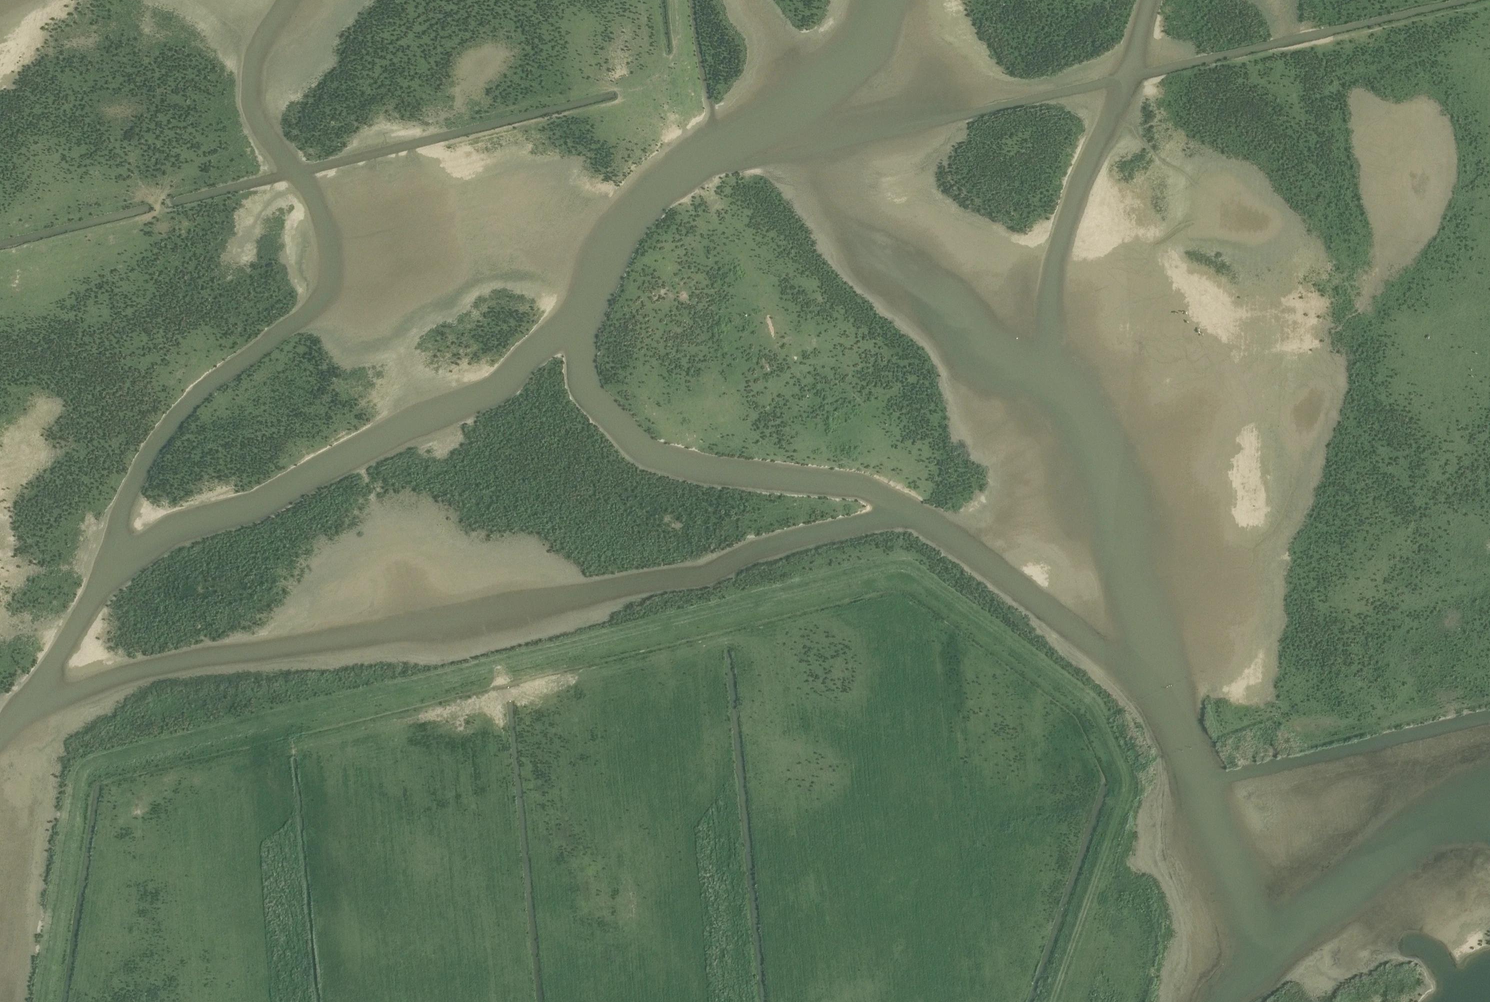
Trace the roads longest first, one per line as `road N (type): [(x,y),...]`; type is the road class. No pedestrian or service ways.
road 1 (track): [(41,1001),(80,762),(907,566),(1088,703),(1132,784),(1059,1001)]

